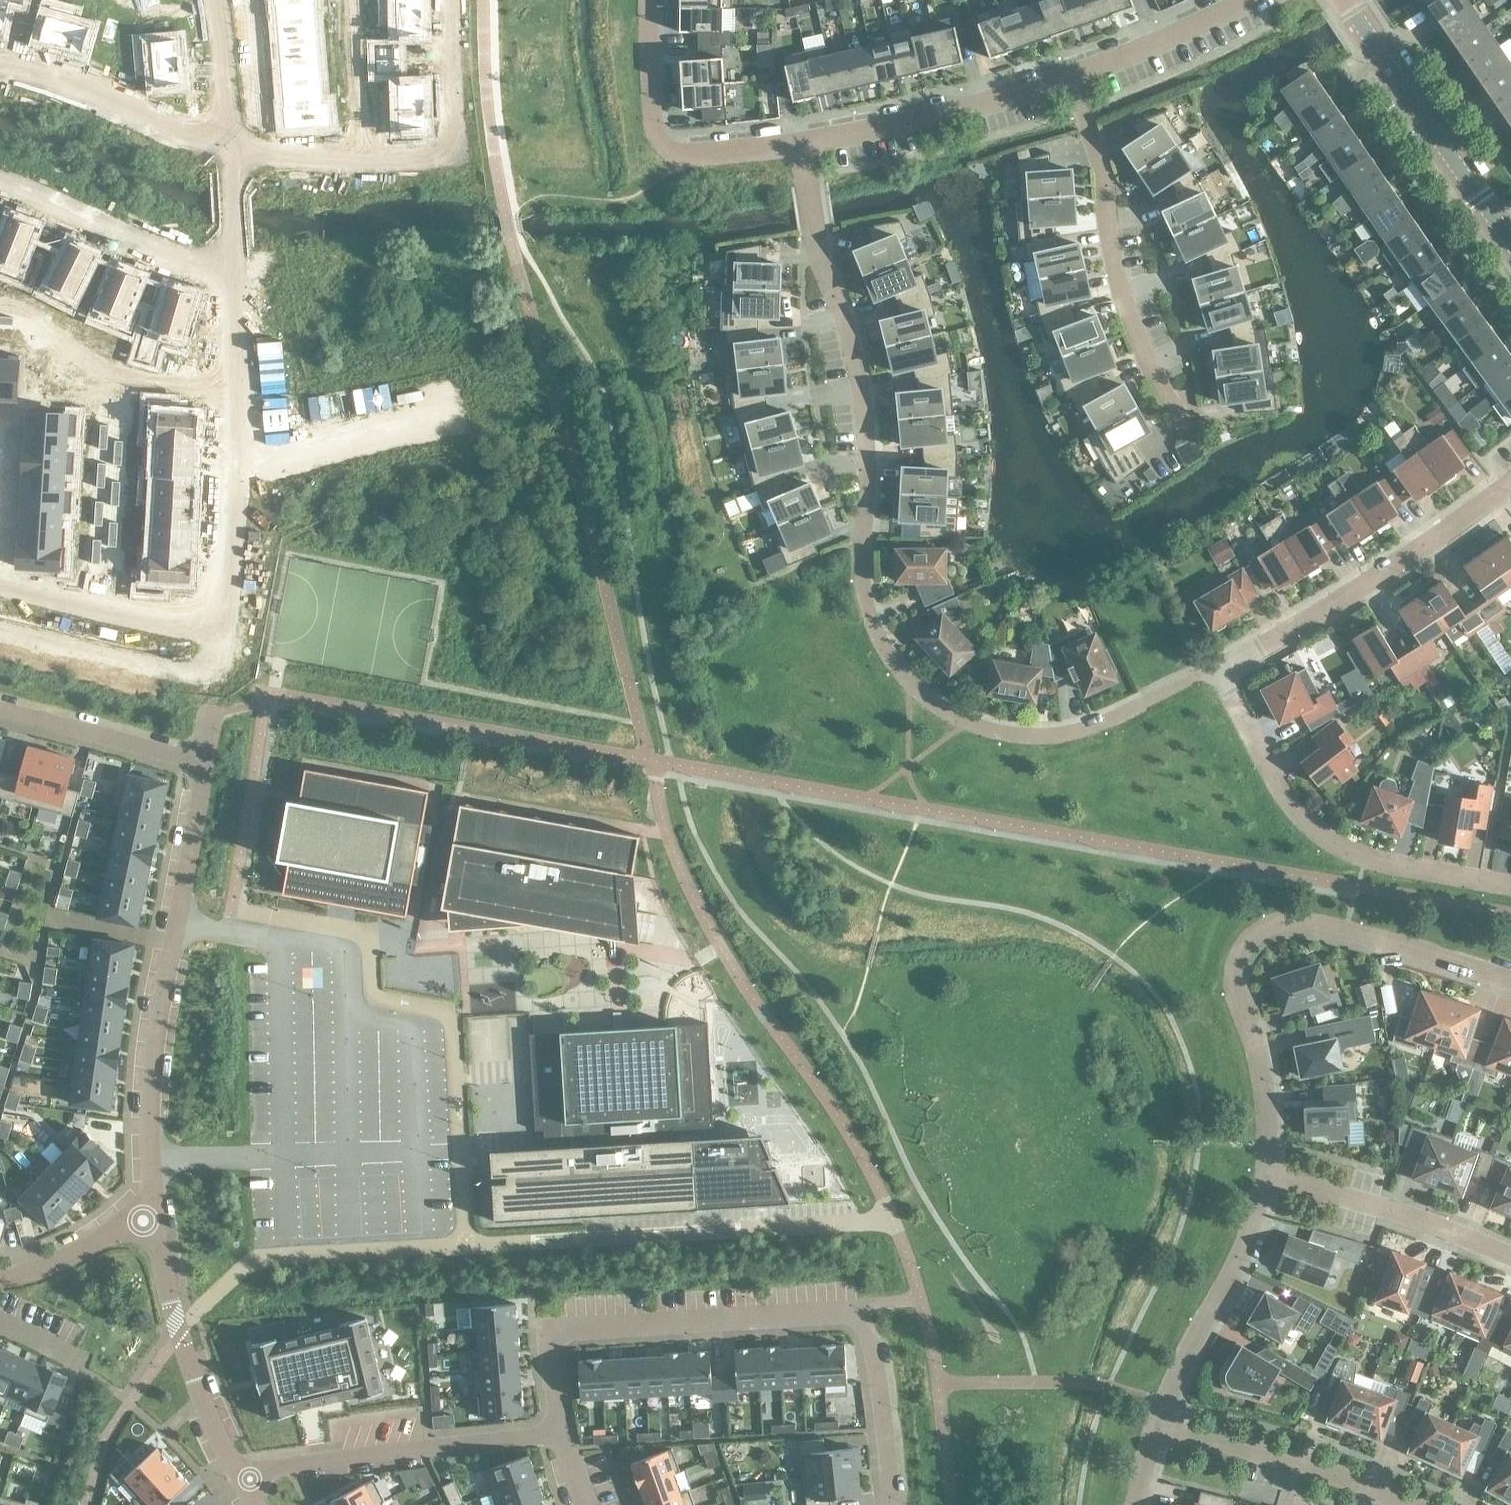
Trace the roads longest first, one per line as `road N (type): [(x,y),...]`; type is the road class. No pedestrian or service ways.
road 1 (residential): [(1145,703),(1072,733),(998,733),(951,716),(893,663),(863,588),(865,418),(844,319),(821,261),(801,143)]
road 2 (residential): [(561,1435),(547,1331),(861,1312),(893,1504)]
road 3 (residential): [(1510,979),(1301,922),(1257,934),(1240,956),(1235,982),(1265,1091),(1264,1175)]
road 4 (residential): [(151,1211),(155,1061),(202,765)]
road 5 (residential): [(1214,669),(1284,794),(1328,839),(1366,858),(1510,887)]
road 6 (residential): [(230,147),(316,159),(455,156),(450,0)]
road 7 (residential): [(233,265),(243,454),(225,641)]
road 8 (residential): [(1175,416),(1123,301),(1103,177),(1073,77)]
road 9 (residential): [(1510,483),(1418,555),(1214,669)]
road 10 (residential): [(561,1435),(237,1474)]
road 11 (residential): [(1510,239),(1344,0)]
road 12 (residential): [(651,0),(661,142),(687,156),(801,143)]
road 13 (residential): [(1073,77),(801,143)]
road 14 (residential): [(237,1474),(180,1333),(151,1211)]
road 15 (residential): [(1264,1175),(1238,1261),(1157,1424)]
road 16 (residential): [(1409,1504),(1308,1464),(1157,1424)]
road 17 (residential): [(1510,1257),(1264,1175)]
road 18 (residential): [(233,265),(149,248),(0,182)]
road 19 (residential): [(0,67),(230,147)]
road 20 (residential): [(0,591),(225,641)]
road 21 (residential): [(202,765),(0,714)]
road 22 (residential): [(1248,0),(1073,77)]
road 23 (residential): [(0,1279),(39,1270),(151,1211)]
road 24 (residential): [(211,0),(230,147)]

